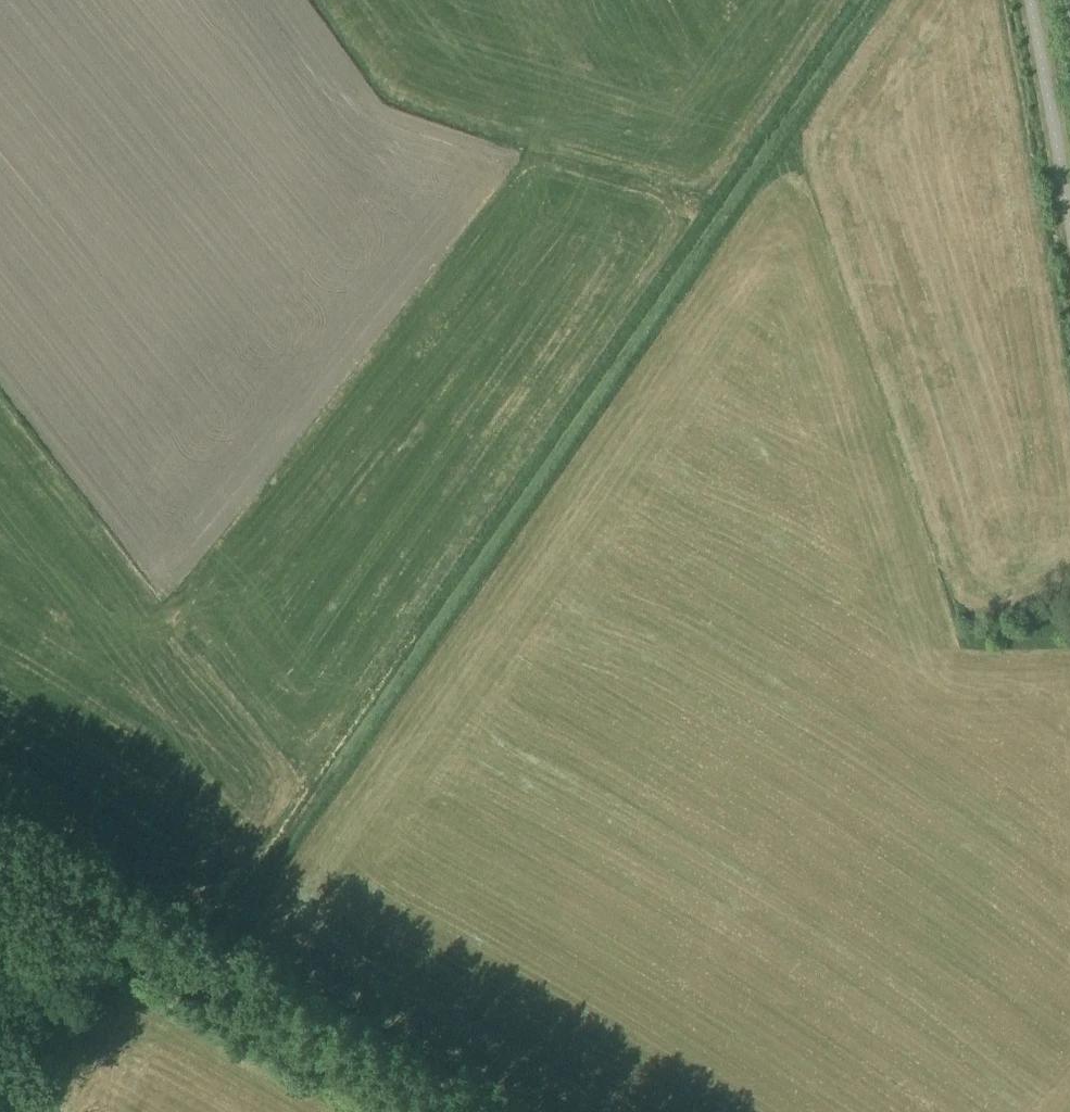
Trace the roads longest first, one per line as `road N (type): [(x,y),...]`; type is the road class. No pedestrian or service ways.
road 1 (track): [(0,830),(489,1111)]

